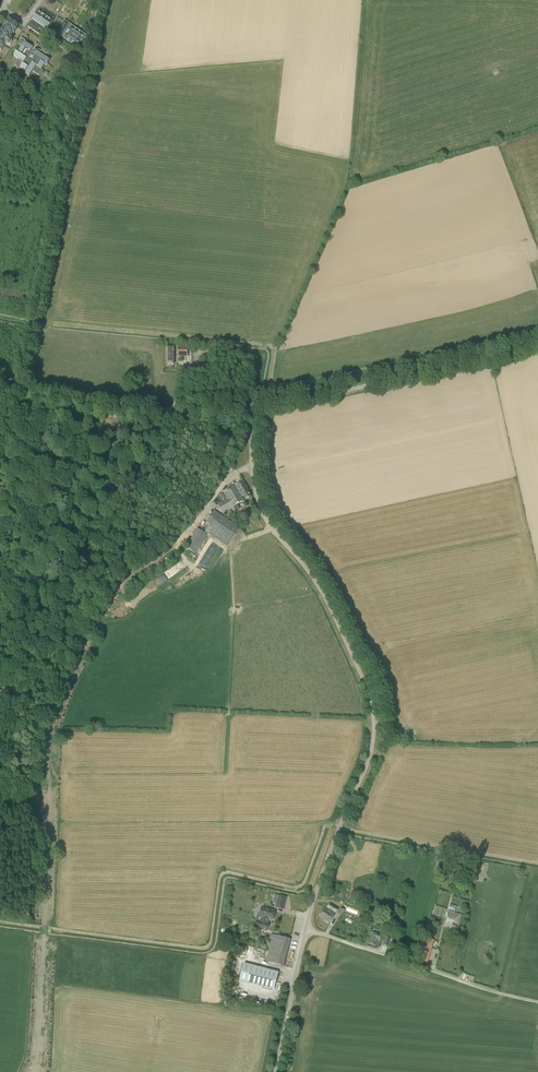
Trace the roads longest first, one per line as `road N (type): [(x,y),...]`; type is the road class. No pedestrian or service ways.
road 1 (unclassified): [(249,407),(122,415),(21,386),(97,0)]
road 2 (unclassified): [(305,928),(370,752),(373,718),(326,598),(259,505),(249,407)]
road 3 (unclassified): [(249,407),(537,341)]
road 4 (unclassified): [(537,1002),(305,928)]
road 5 (unclassified): [(276,1071),(305,928)]

